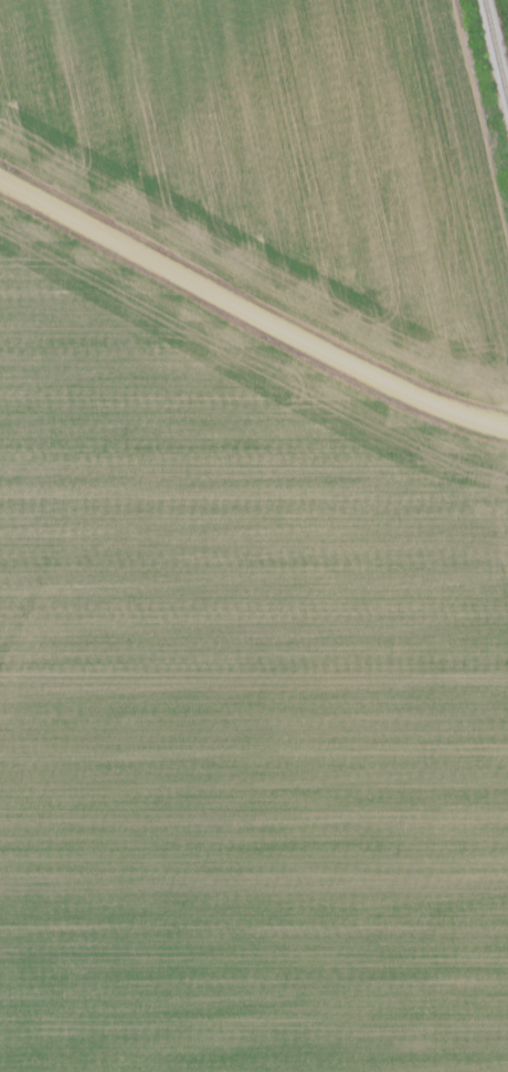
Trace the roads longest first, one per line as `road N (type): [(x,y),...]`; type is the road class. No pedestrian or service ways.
road 1 (residential): [(507,420),(428,401),(0,179)]

